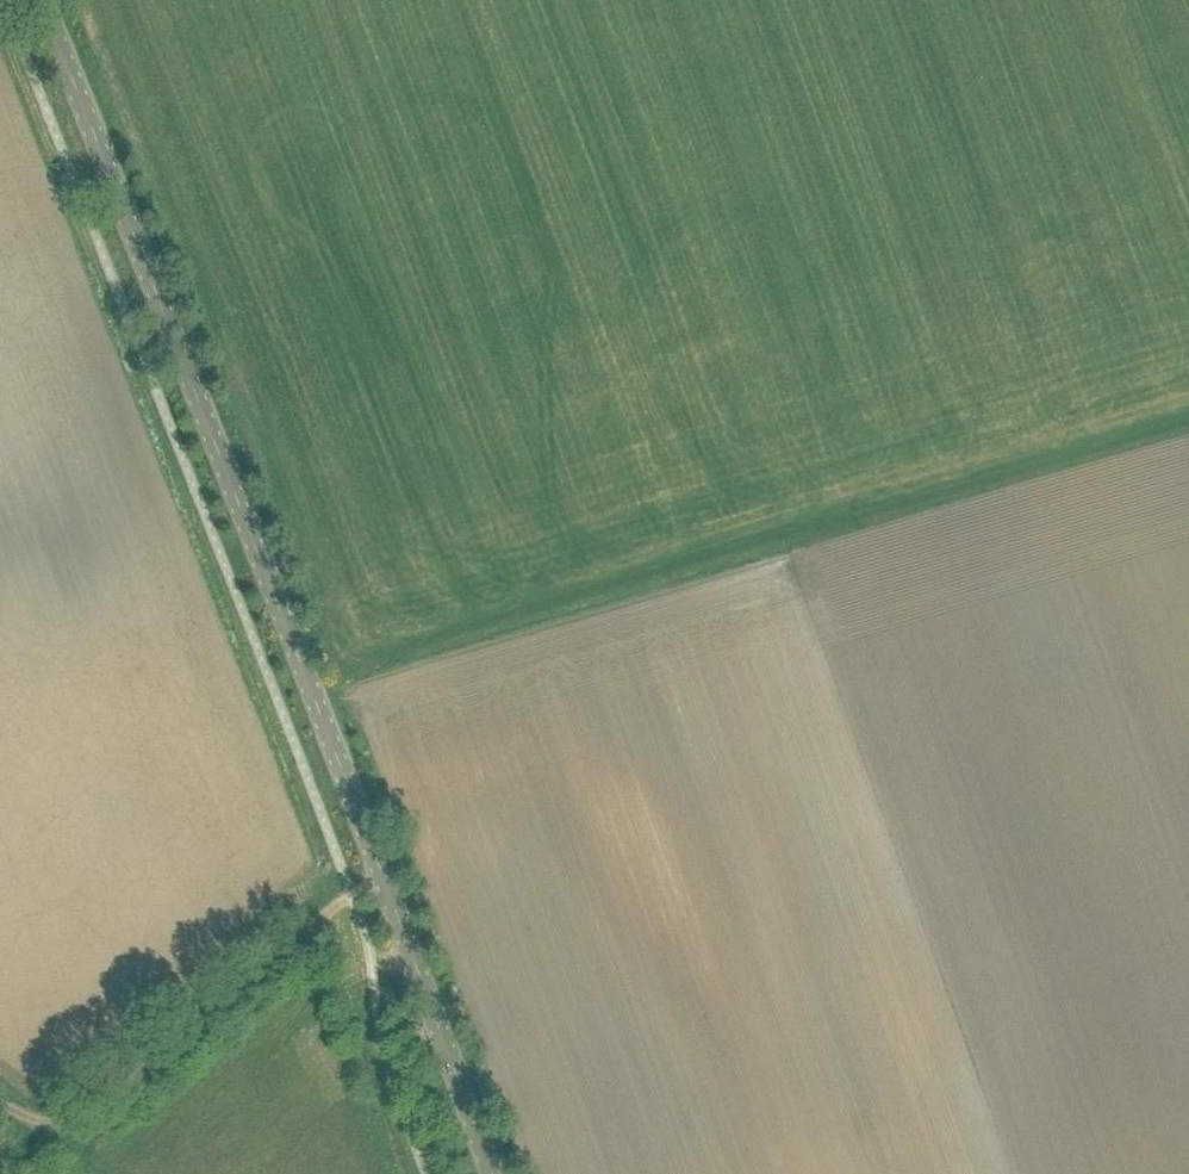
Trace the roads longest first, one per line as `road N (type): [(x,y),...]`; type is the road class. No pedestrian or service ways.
road 1 (tertiary): [(493,1173),(40,0)]
road 2 (track): [(0,1103),(48,1132),(66,1133),(352,901)]

